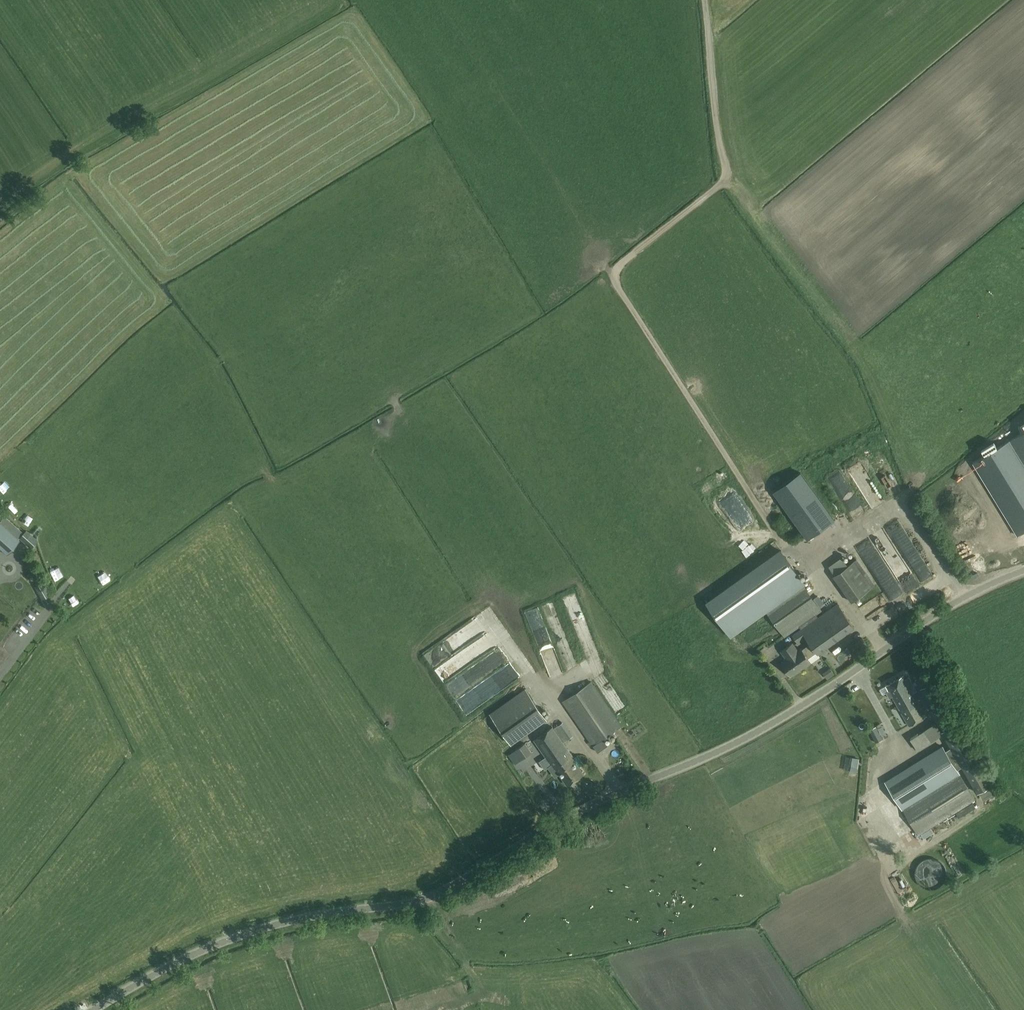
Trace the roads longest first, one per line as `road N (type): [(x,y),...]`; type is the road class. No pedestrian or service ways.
road 1 (unclassified): [(93,1009),(167,965),(260,927),(412,902),(457,885),(643,782),(786,716),(966,597),(1023,570)]

